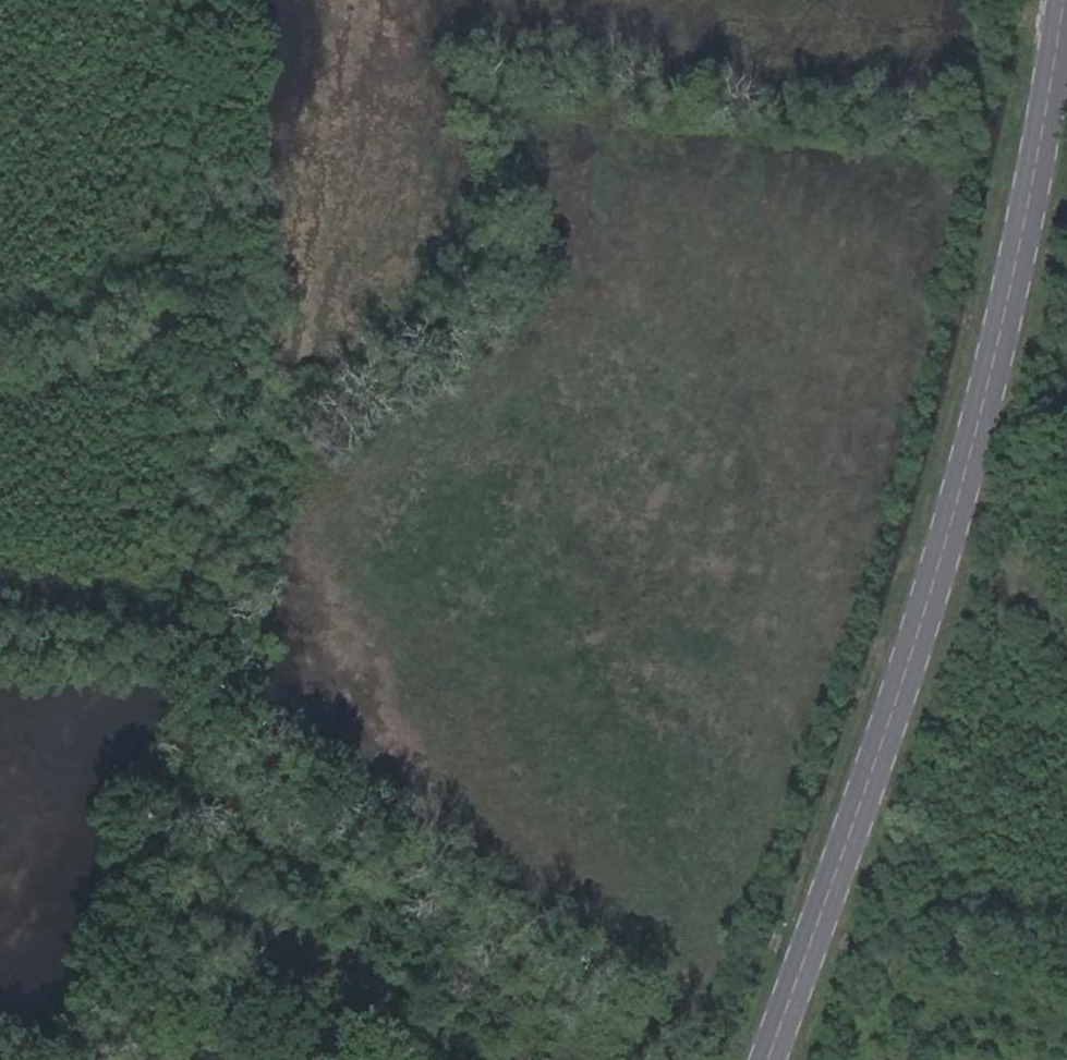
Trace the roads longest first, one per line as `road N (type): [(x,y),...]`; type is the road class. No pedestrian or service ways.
road 1 (tertiary): [(1066,0),(1049,111),(960,500),(928,614),(770,1059)]

